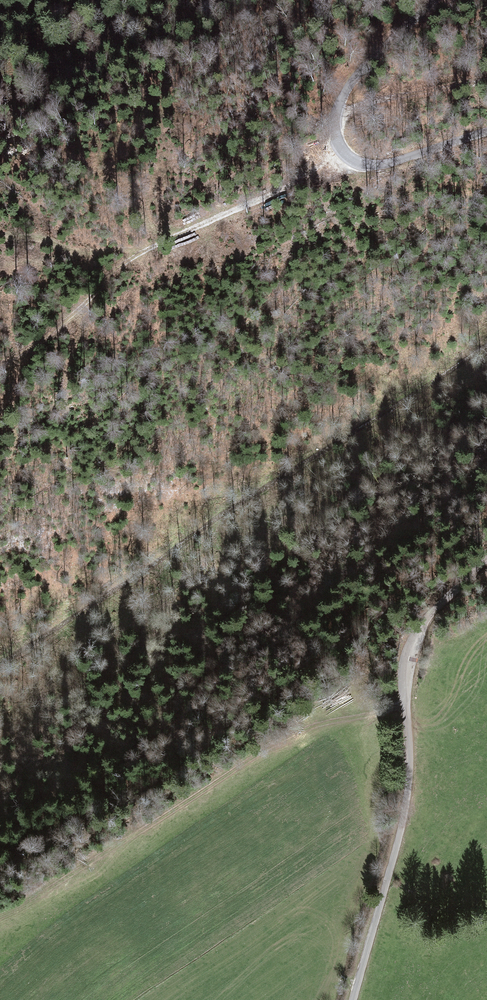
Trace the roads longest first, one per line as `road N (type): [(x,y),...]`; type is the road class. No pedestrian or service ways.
road 1 (track): [(0,661),(486,342)]
road 2 (unclassified): [(486,557),(432,612),(415,647),(401,799),(347,999)]
road 3 (track): [(344,150),(145,250),(50,335),(0,361)]
road 4 (unclassified): [(430,0),(344,89),(336,137),(354,161),(388,165),(486,134)]
road 5 (track): [(336,104),(486,79)]

